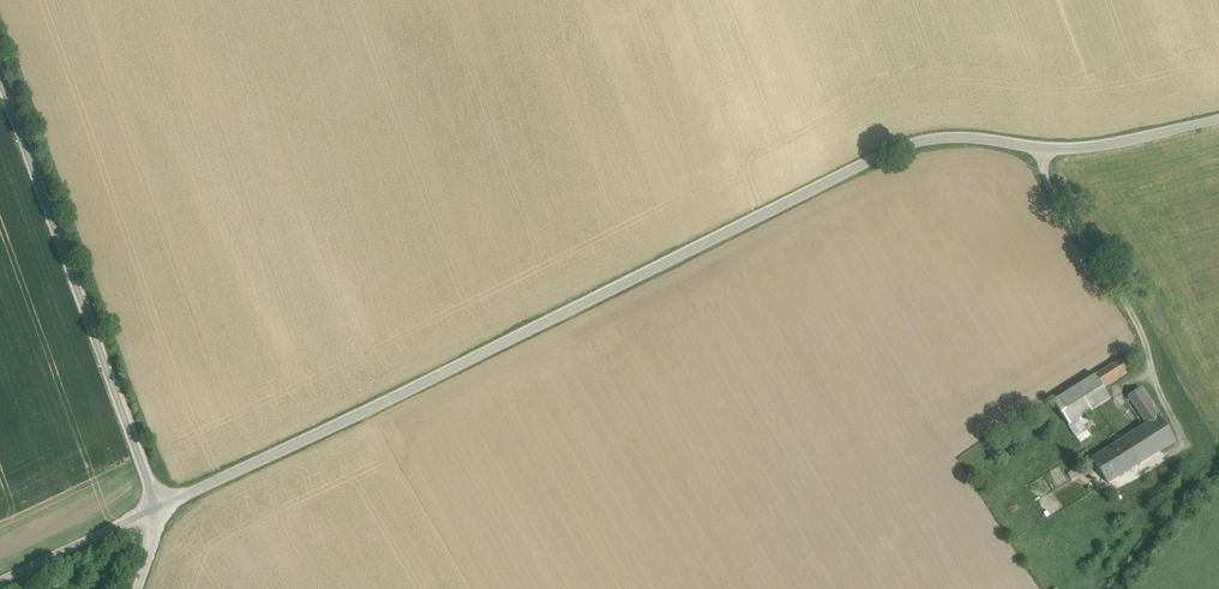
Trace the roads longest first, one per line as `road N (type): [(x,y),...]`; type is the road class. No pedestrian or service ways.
road 1 (unclassified): [(1218,120),(1096,147),(950,135),(896,150),(528,334),(0,580)]
road 2 (track): [(0,77),(161,505),(138,588)]
road 3 (track): [(1047,147),(1045,173),(1141,319),(1185,430)]

